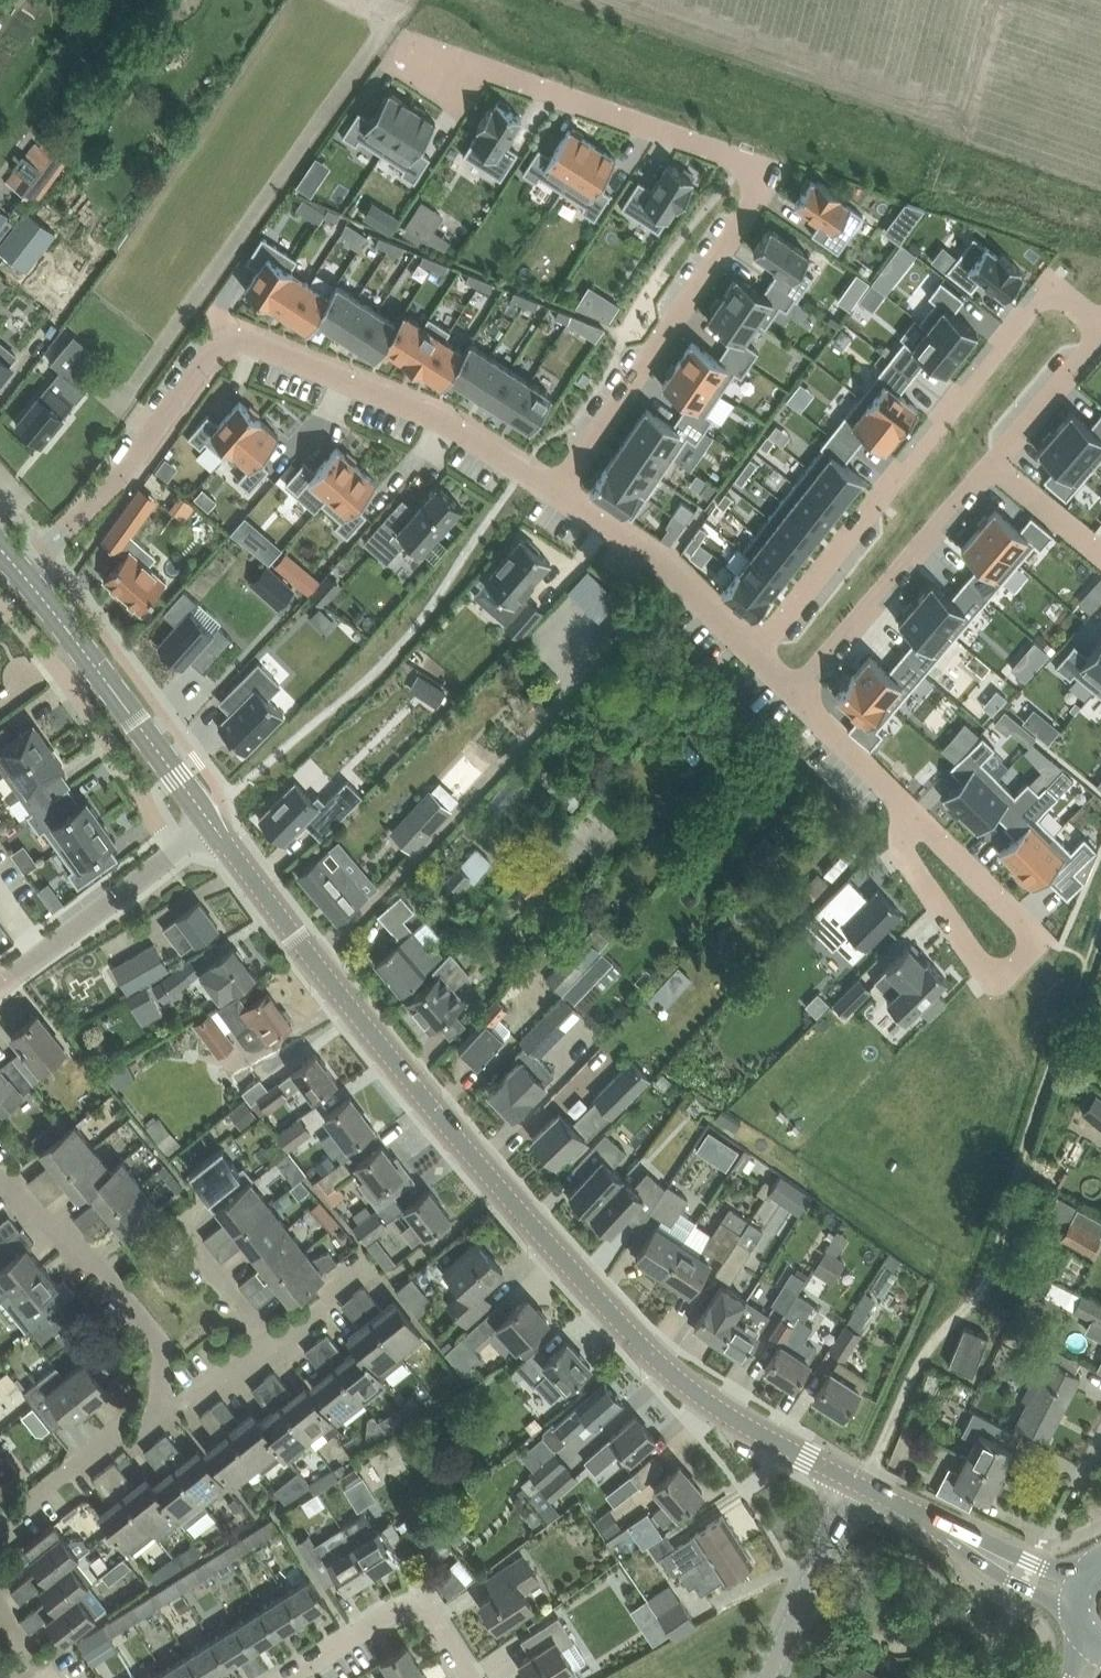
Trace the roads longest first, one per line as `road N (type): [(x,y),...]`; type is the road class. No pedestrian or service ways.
road 1 (secondary): [(853,1481),(711,1405),(616,1326),(379,1046),(213,826)]
road 2 (residential): [(401,40),(769,176),(560,494)]
road 3 (residential): [(560,494),(435,417),(230,336),(217,339),(124,471),(20,571)]
road 4 (track): [(853,1481),(872,1462),(921,1358),(987,1275),(1100,920)]
road 5 (residential): [(750,651),(1051,284),(1100,322)]
road 6 (residential): [(916,820),(897,844),(995,984),(1052,940),(939,844)]
road 7 (secondary): [(213,826),(20,571)]
road 8 (residential): [(792,694),(995,459)]
road 9 (residential): [(158,1418),(163,1344),(0,1173)]
road 10 (residential): [(0,598),(143,789),(175,853)]
road 11 (residential): [(750,651),(664,564),(560,494)]
road 12 (residential): [(472,1677),(428,1609),(407,1604),(287,1677)]
road 13 (residential): [(0,980),(175,853)]
road 14 (tertiary): [(767,1677),(853,1481)]
road 15 (residential): [(0,1525),(112,1441),(158,1418)]
road 16 (residential): [(916,820),(792,694)]
road 17 (residential): [(995,459),(1100,327)]
road 18 (residential): [(271,1351),(176,1223)]
road 19 (residential): [(1100,548),(995,459)]
road 20 (secondary): [(971,1546),(853,1481)]
road 21 (residential): [(271,1351),(322,1311),(366,1258)]
road 22 (residential): [(158,1418),(271,1351)]

